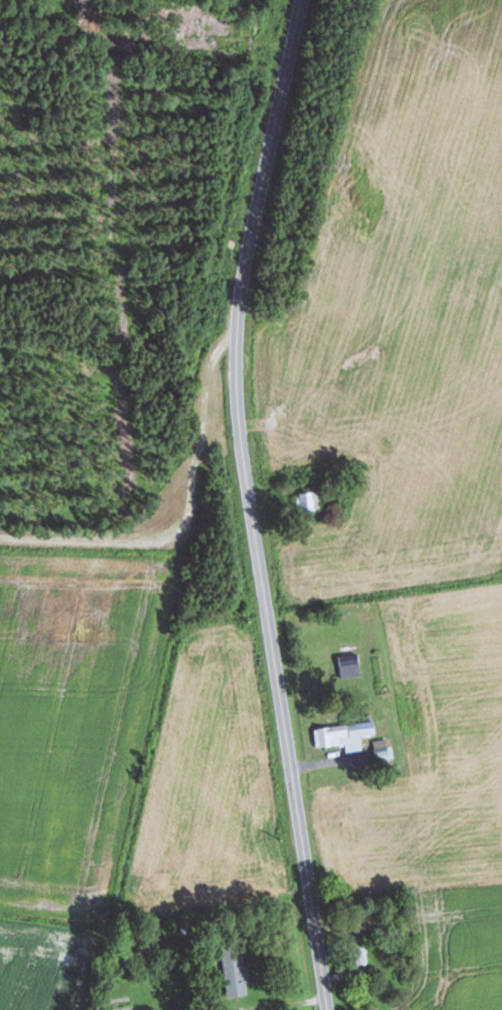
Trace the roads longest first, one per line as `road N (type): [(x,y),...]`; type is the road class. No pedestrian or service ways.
road 1 (residential): [(325,1009),(239,468),(232,362),(239,274),(299,0)]

